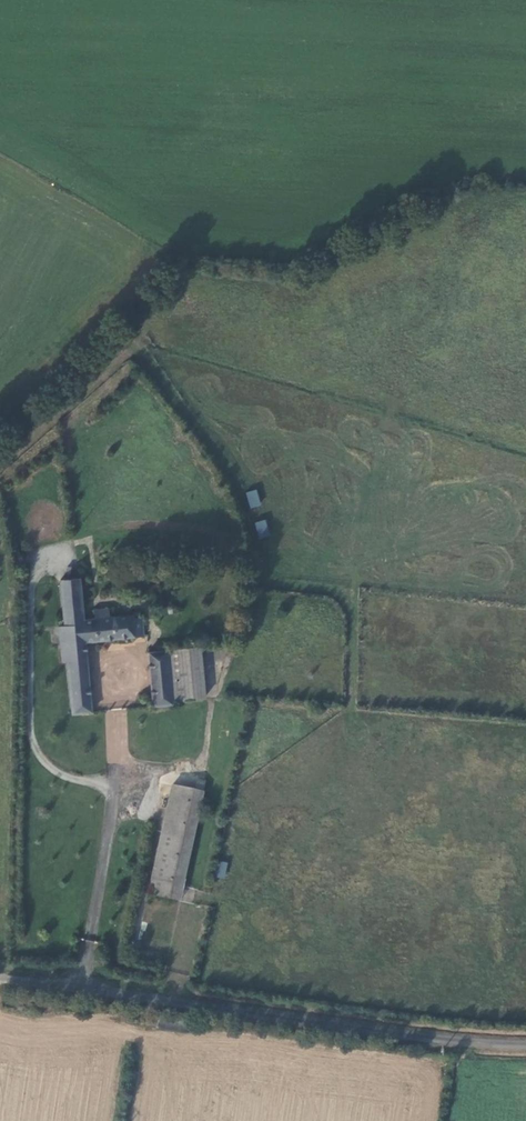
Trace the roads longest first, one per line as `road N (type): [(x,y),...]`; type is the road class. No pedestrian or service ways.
road 1 (unclassified): [(0,980),(525,1043)]

